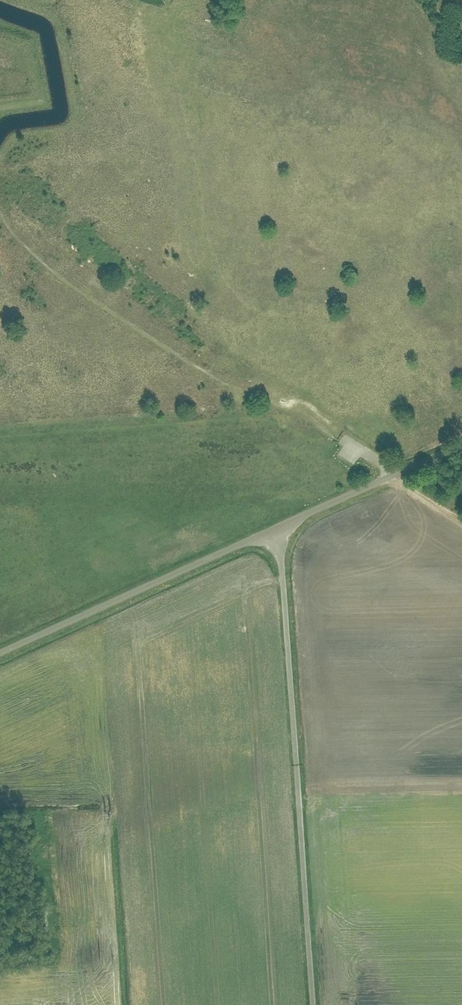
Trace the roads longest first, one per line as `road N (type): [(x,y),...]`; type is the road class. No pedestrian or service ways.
road 1 (unclassified): [(314,1004),(277,528)]
road 2 (unclassified): [(0,651),(277,528)]
road 3 (unclassified): [(277,528),(461,443)]

